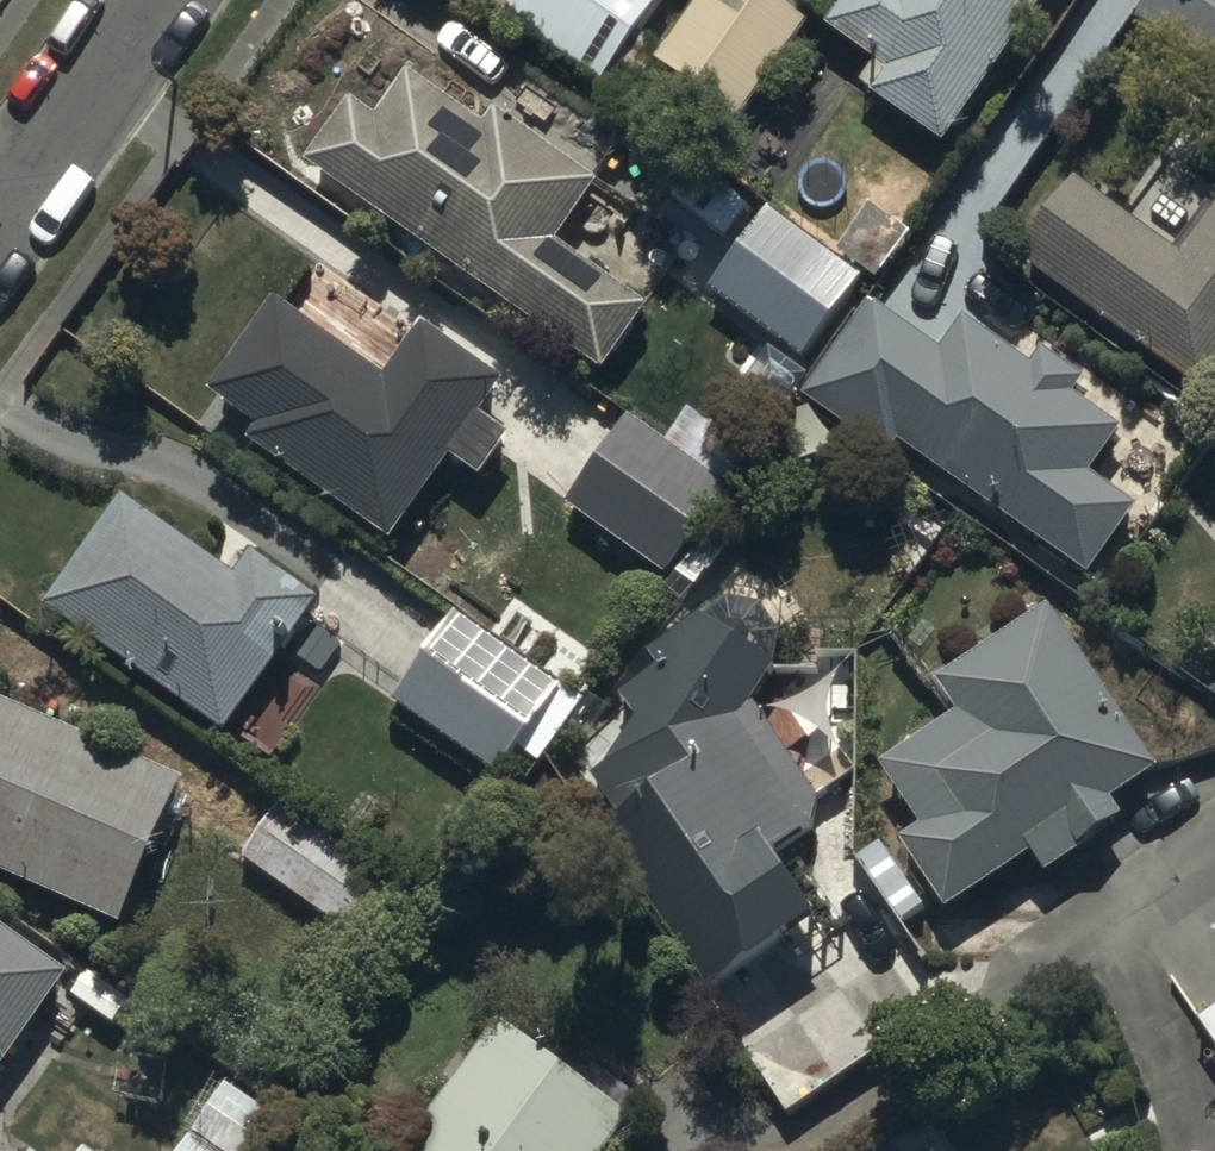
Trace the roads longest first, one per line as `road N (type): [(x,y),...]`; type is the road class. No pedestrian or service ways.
road 1 (residential): [(0,210),(149,0)]

